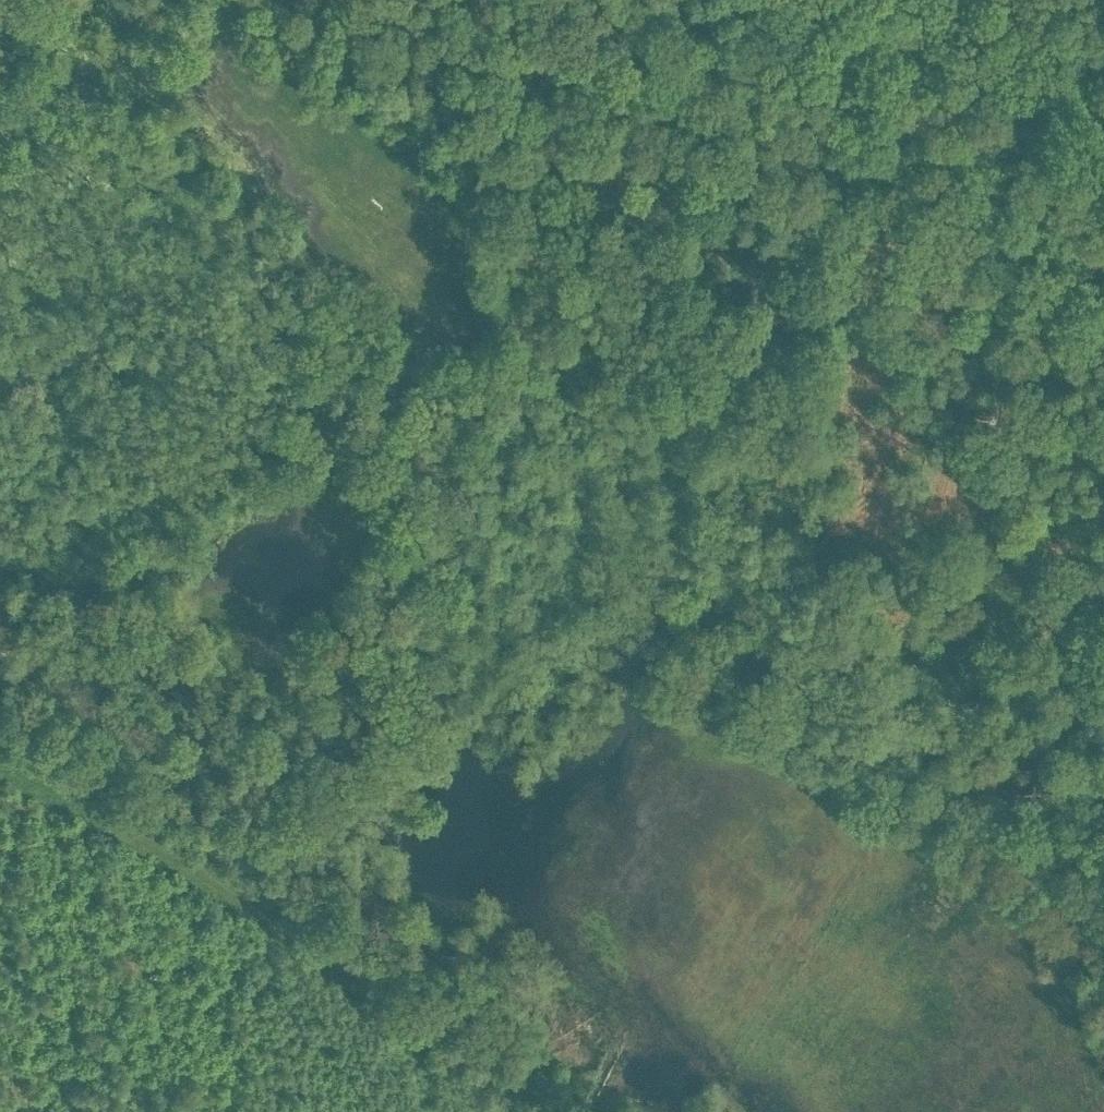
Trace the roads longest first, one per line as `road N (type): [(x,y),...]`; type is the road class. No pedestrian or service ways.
road 1 (track): [(494,1111),(240,893),(0,750)]

